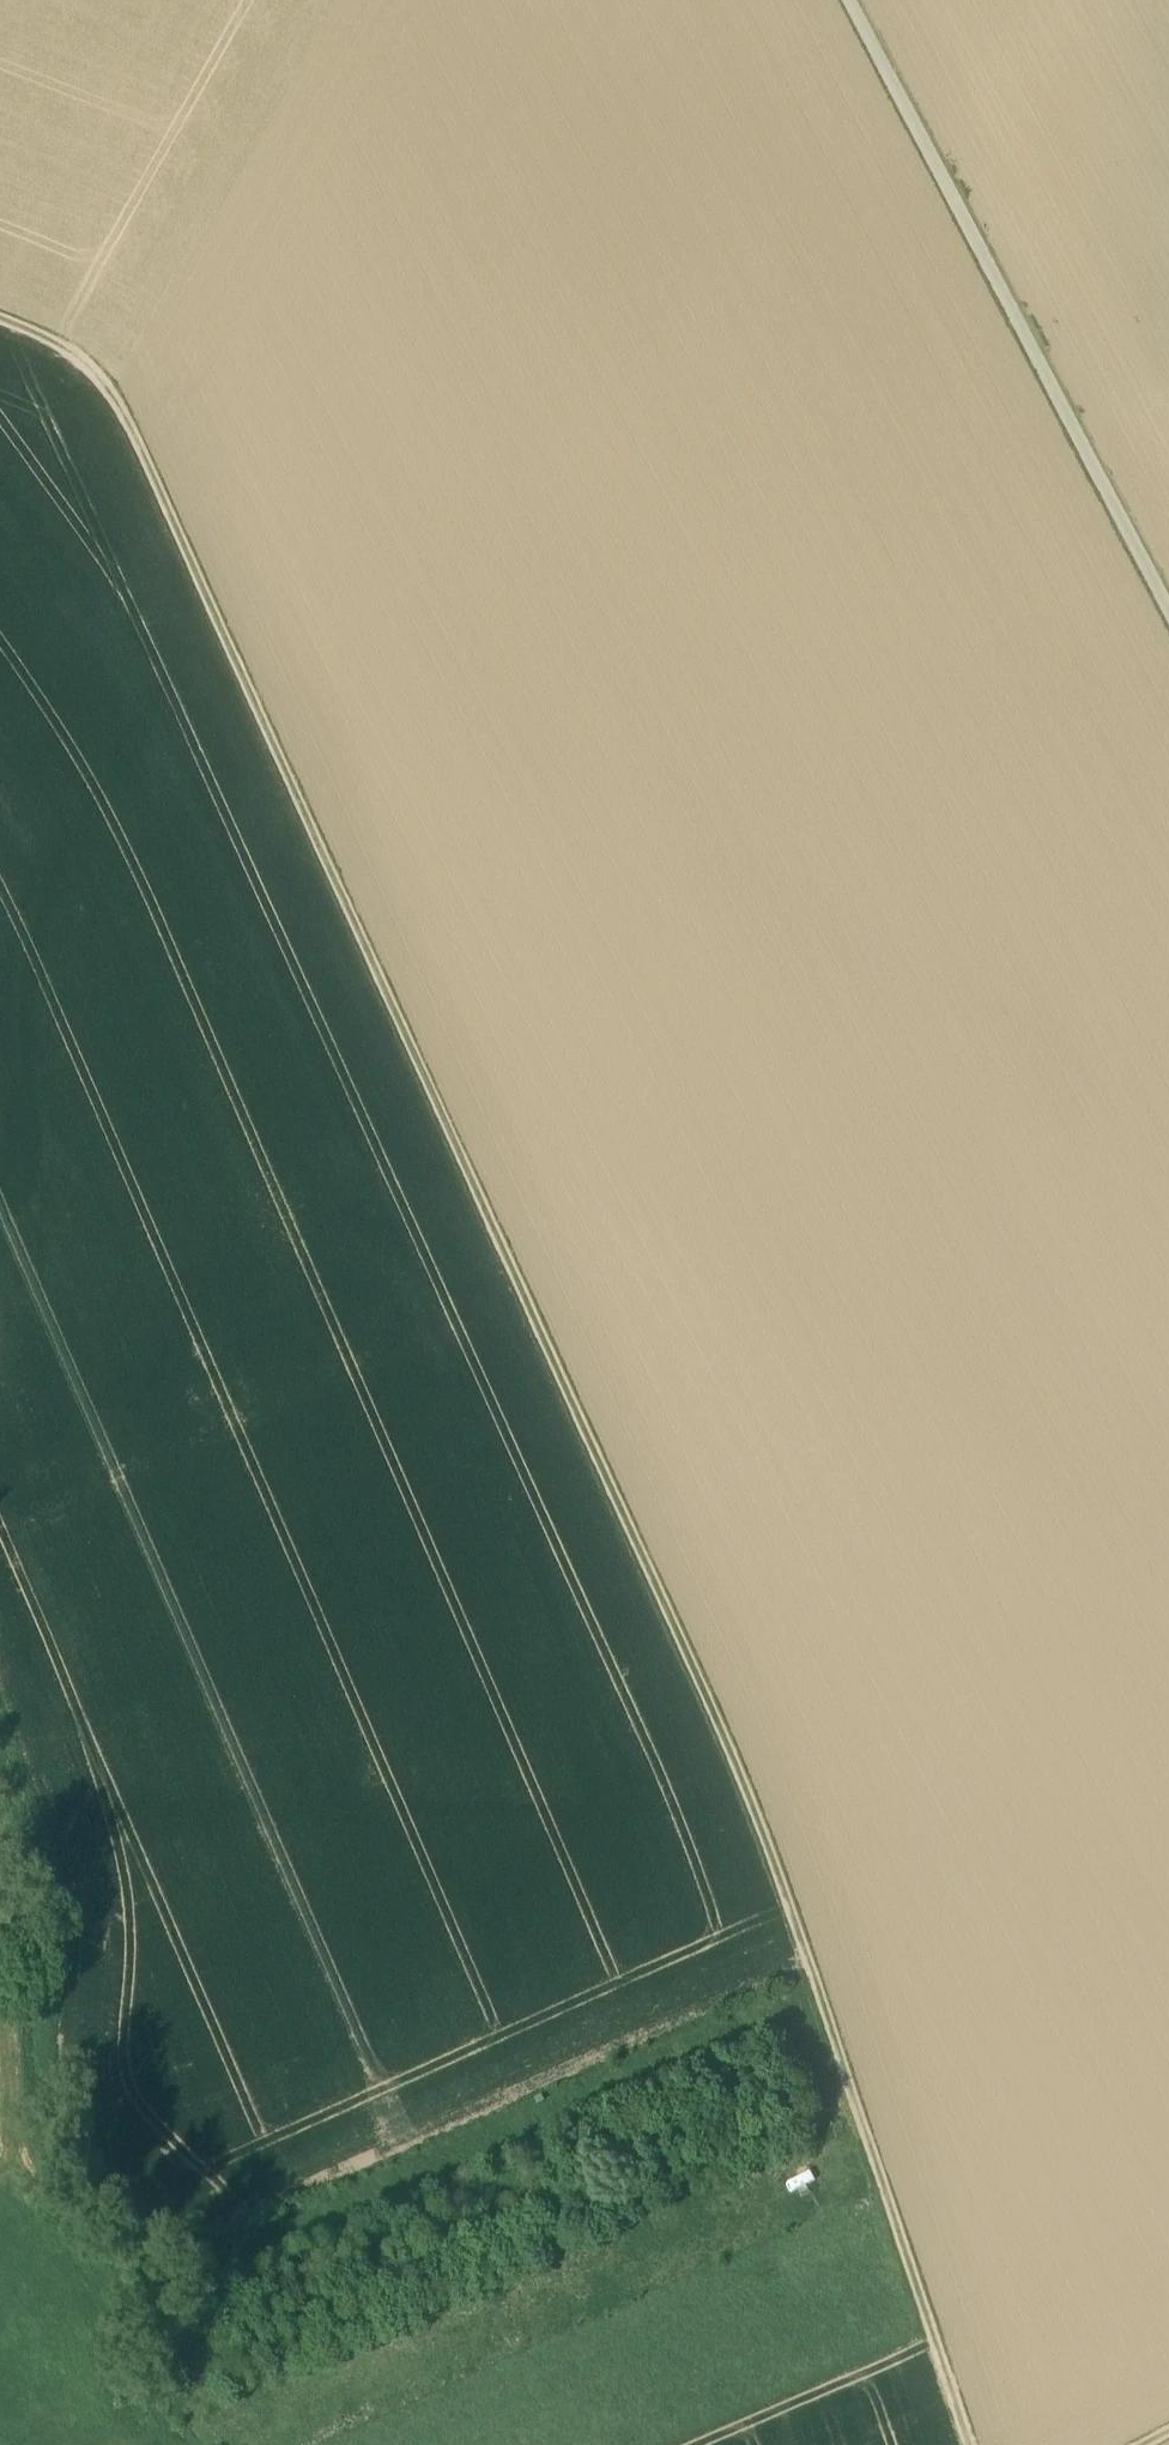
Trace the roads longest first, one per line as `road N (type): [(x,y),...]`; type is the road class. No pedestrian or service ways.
road 1 (track): [(0,321),(65,346),(125,388),(776,1842),(983,2444)]
road 2 (track): [(851,0),(1168,605)]

